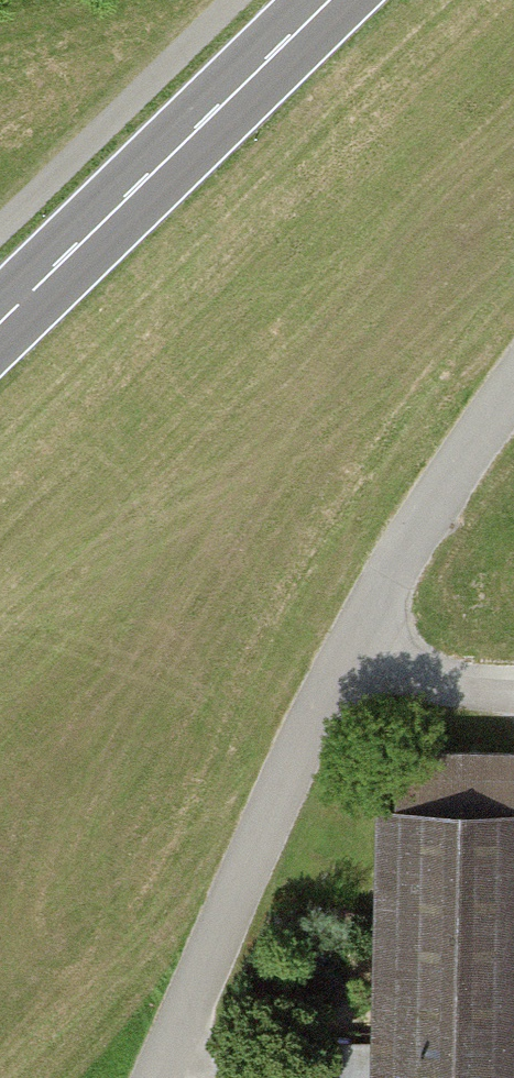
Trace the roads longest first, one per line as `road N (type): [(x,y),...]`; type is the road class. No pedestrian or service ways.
road 1 (unclassified): [(164,1077),(306,747),(439,497),(513,393)]
road 2 (secondary): [(0,322),(330,0)]
road 3 (track): [(513,689),(454,688),(356,651)]

